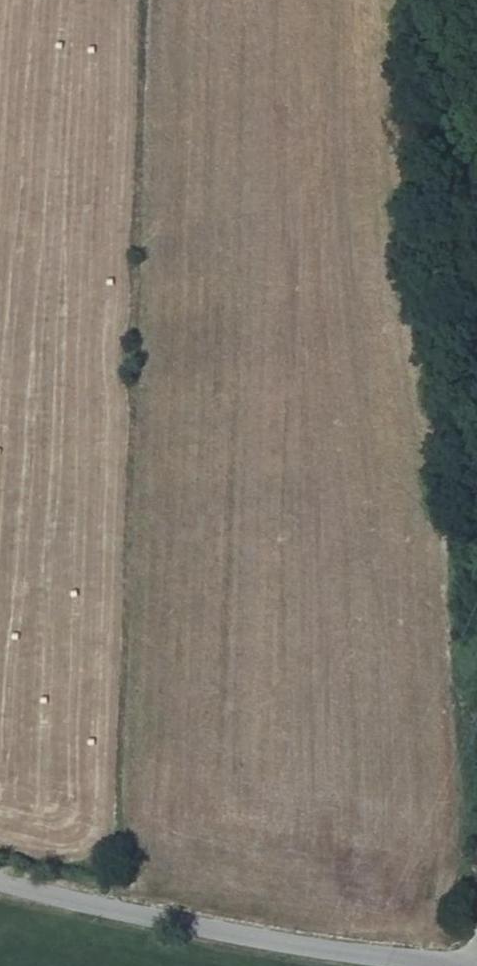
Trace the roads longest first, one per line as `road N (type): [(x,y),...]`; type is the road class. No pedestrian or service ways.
road 1 (unclassified): [(417,965),(258,942),(0,884)]

